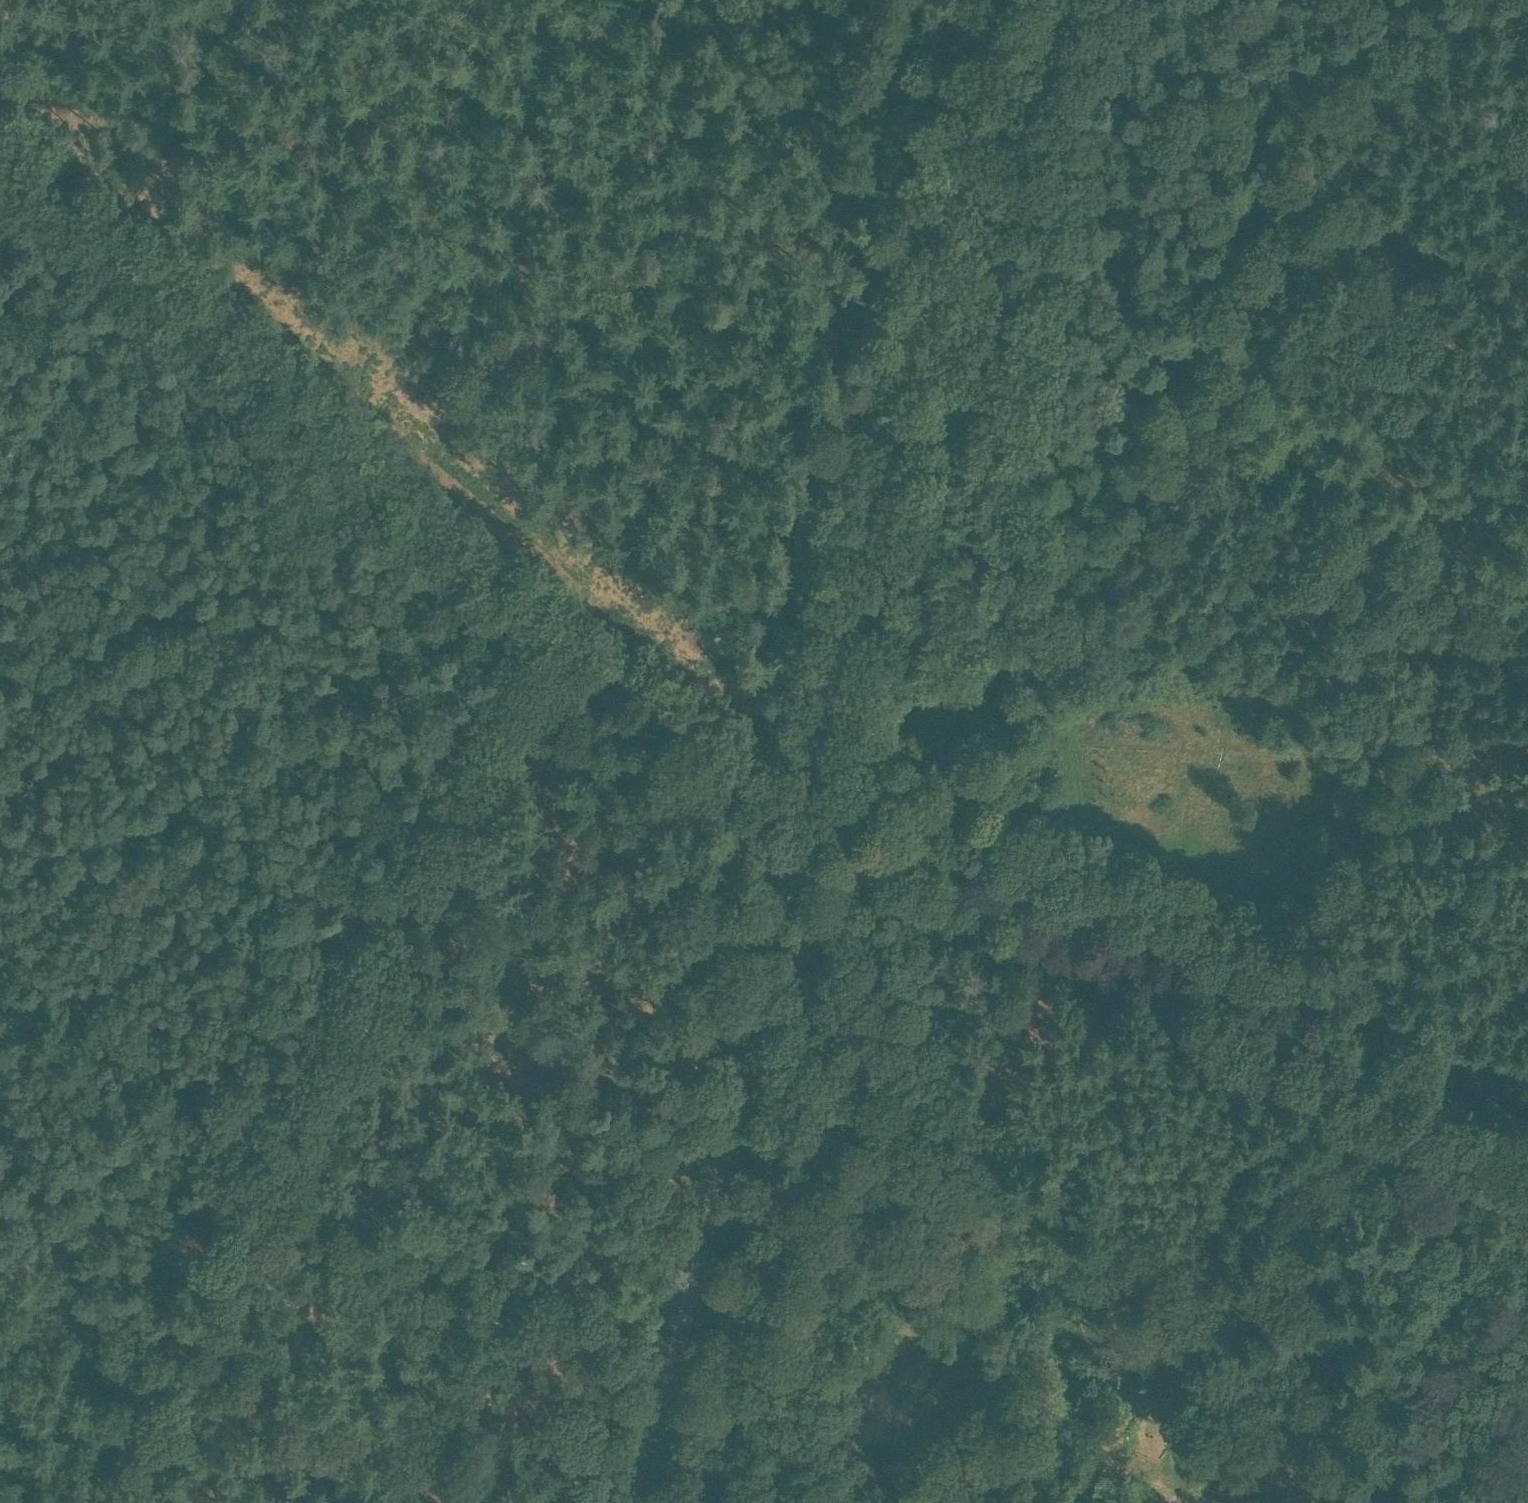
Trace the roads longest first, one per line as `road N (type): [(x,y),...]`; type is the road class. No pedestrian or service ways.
road 1 (track): [(70,204),(586,651),(800,809),(1527,1140)]
road 2 (primary): [(629,1502),(1002,0)]
road 3 (unclassified): [(702,1502),(1066,0)]
road 4 (track): [(290,1160),(586,651)]
road 5 (track): [(290,1160),(97,1502)]
road 6 (track): [(1250,894),(1085,804),(1053,750),(992,704)]

